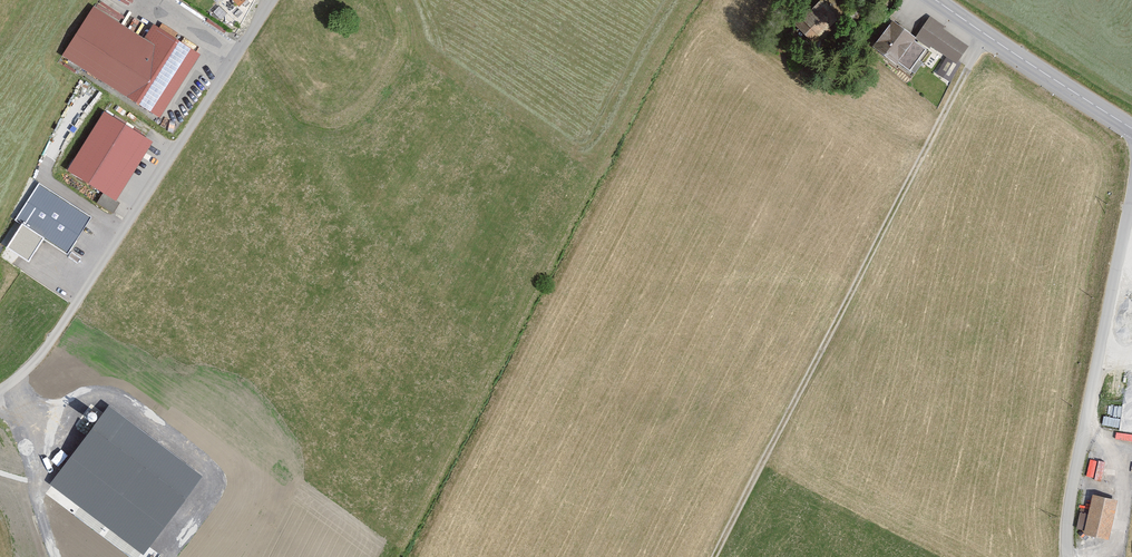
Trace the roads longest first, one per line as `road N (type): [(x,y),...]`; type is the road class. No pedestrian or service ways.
road 1 (track): [(988,35),(714,556)]
road 2 (residential): [(277,0),(40,362),(0,391)]
road 3 (unclassified): [(1071,556),(1069,523),(1131,202)]
road 4 (tertiary): [(1131,129),(937,0)]

